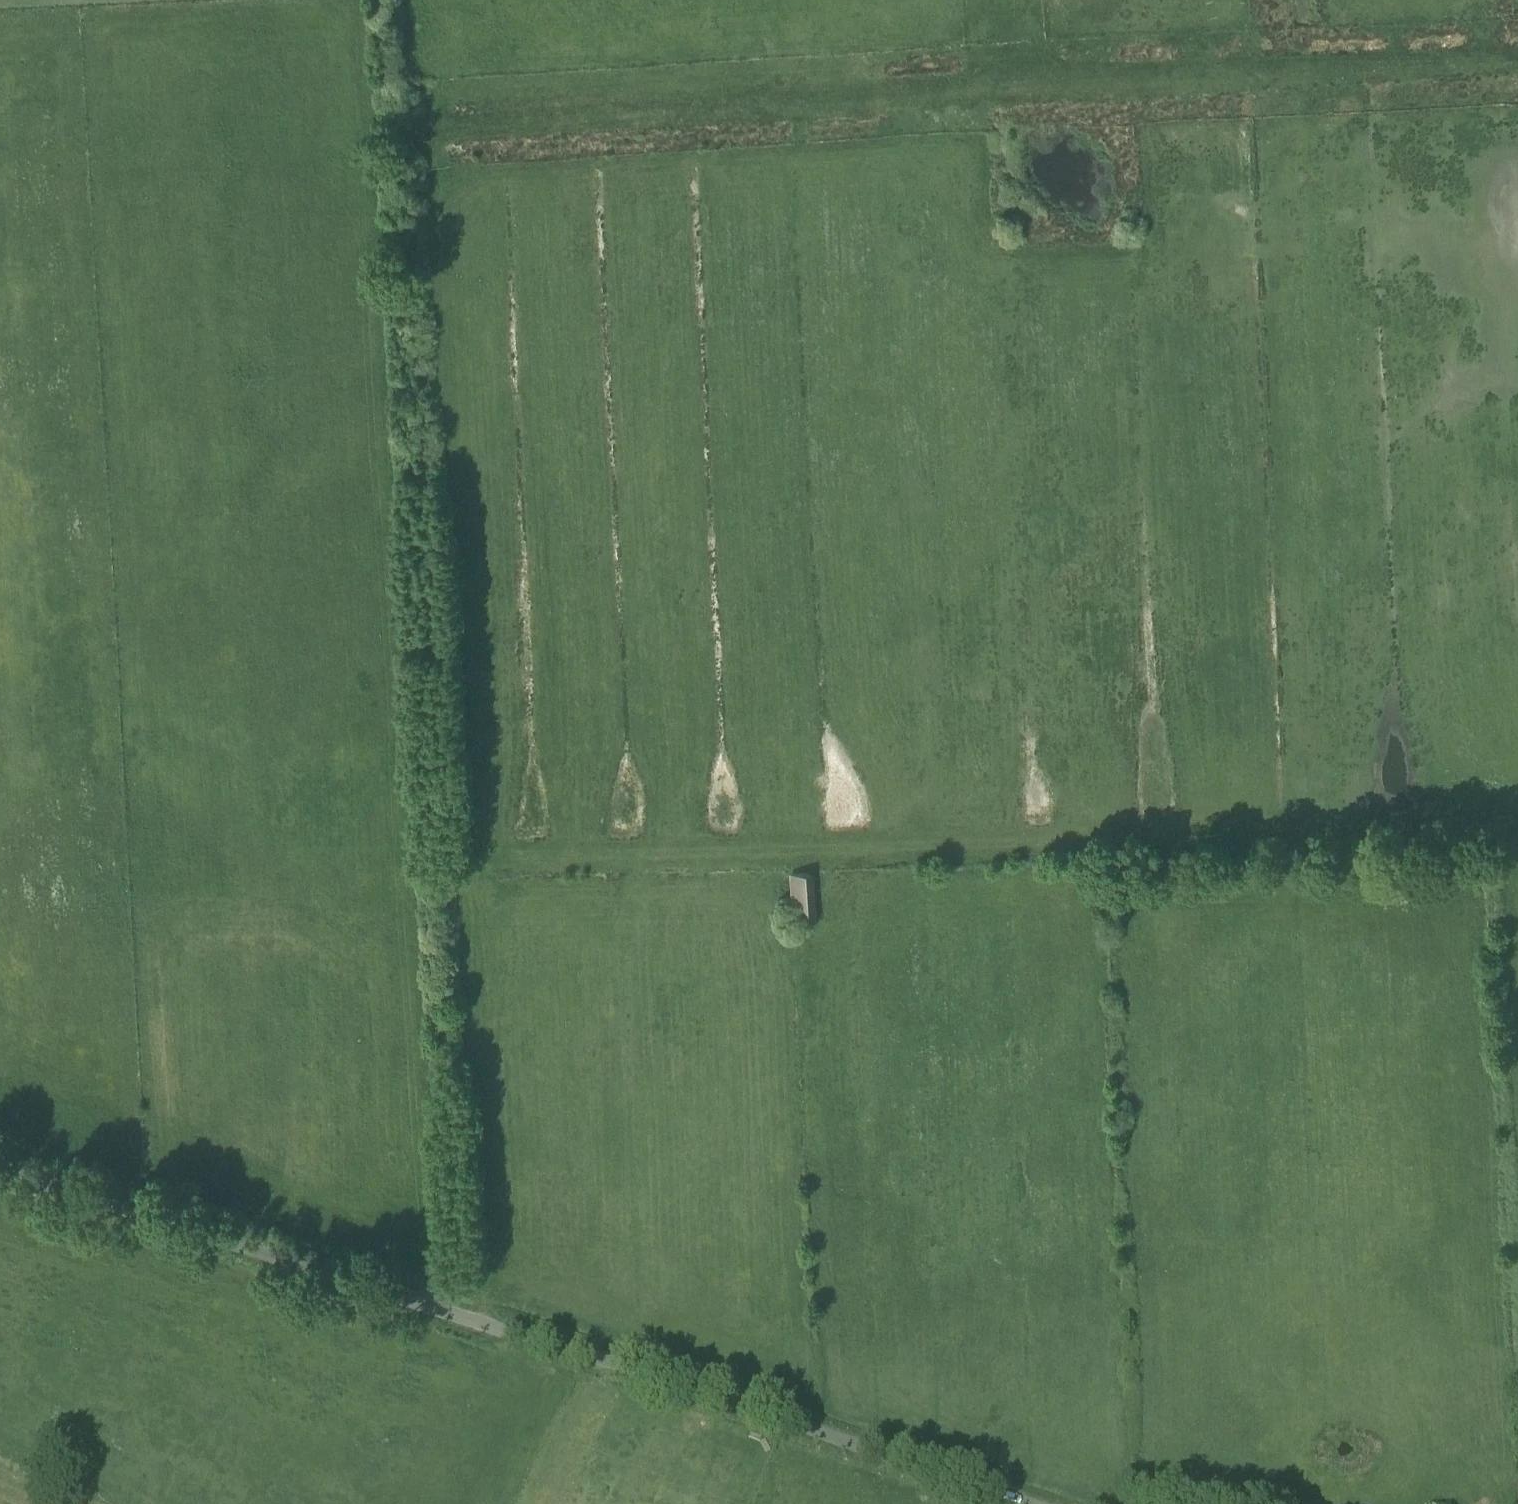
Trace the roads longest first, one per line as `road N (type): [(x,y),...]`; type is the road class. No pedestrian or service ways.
road 1 (unclassified): [(1028,1503),(0,1166)]

